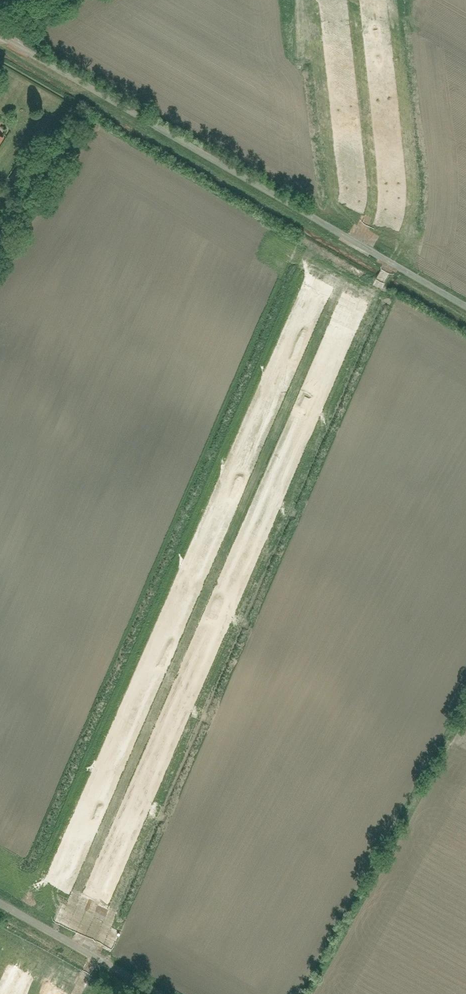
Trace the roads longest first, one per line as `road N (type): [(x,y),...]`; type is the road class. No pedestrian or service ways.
road 1 (track): [(0,32),(465,305)]
road 2 (unclassified): [(172,993),(0,896)]

